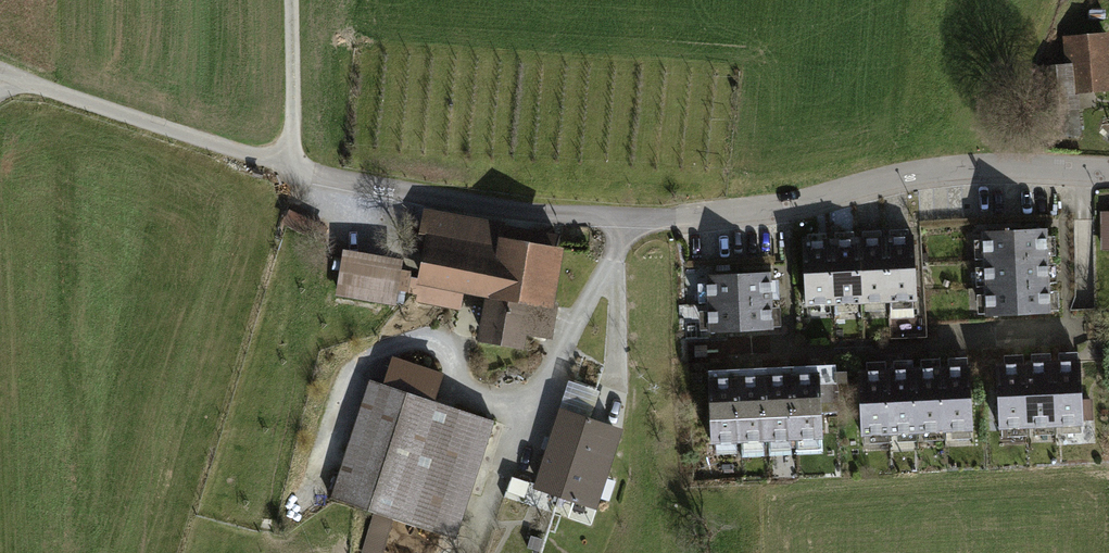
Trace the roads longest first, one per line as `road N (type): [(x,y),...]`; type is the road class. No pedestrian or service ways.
road 1 (residential): [(1108,168),(913,171),(784,206),(674,218),(560,215),(293,168)]
road 2 (track): [(292,0),(293,168)]

